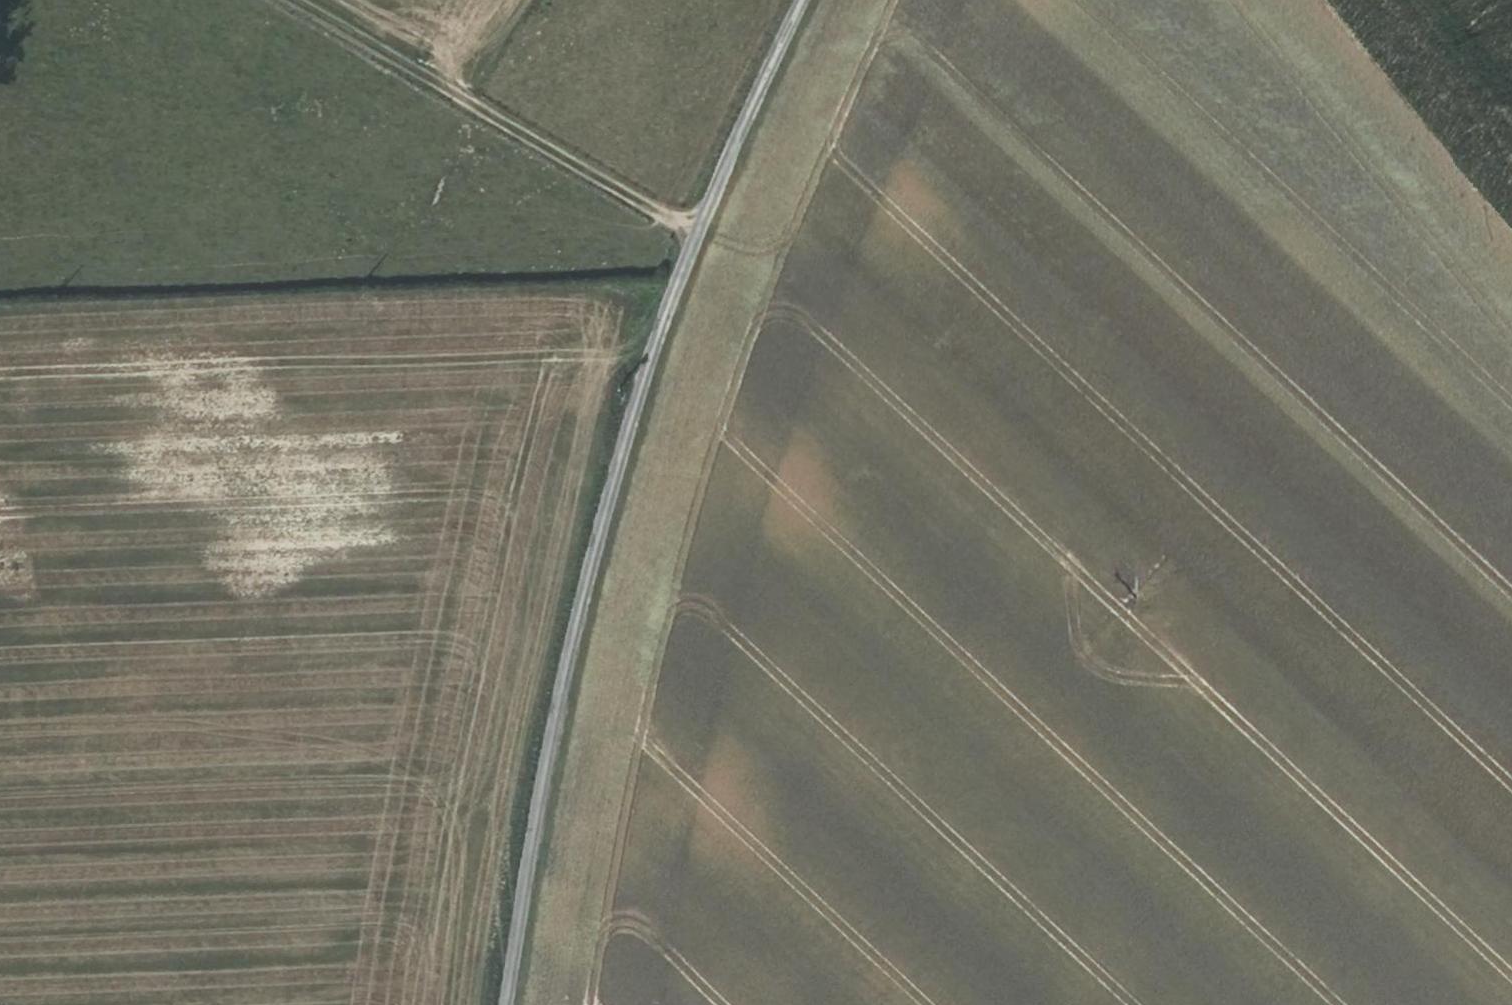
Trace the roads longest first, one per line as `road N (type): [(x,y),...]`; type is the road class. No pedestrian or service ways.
road 1 (unclassified): [(797,0),(724,153),(618,459),(538,823),(508,1004)]
road 2 (track): [(695,233),(286,0)]

